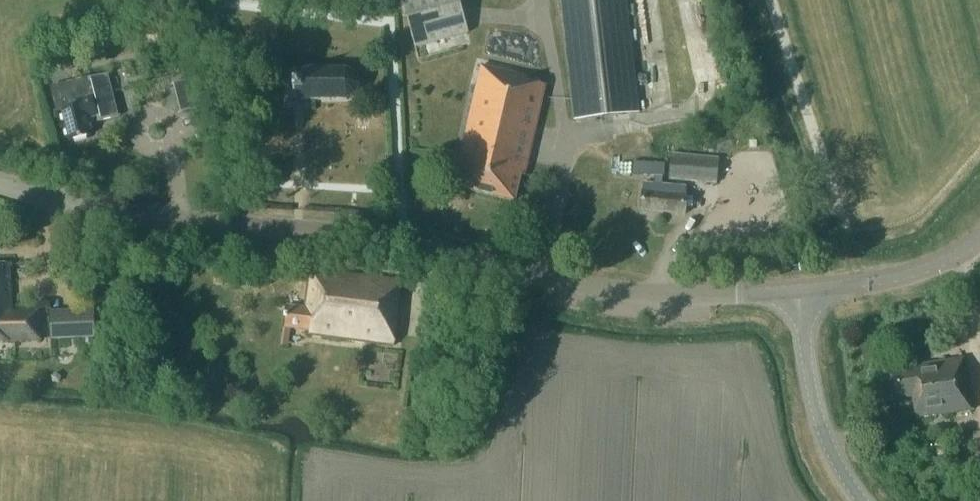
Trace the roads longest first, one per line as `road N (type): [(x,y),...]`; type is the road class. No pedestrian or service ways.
road 1 (tertiary): [(801,288),(664,295),(378,239),(135,215),(0,183)]
road 2 (tertiary): [(871,500),(818,409),(801,288)]
road 3 (tertiary): [(801,288),(909,275),(979,237)]

